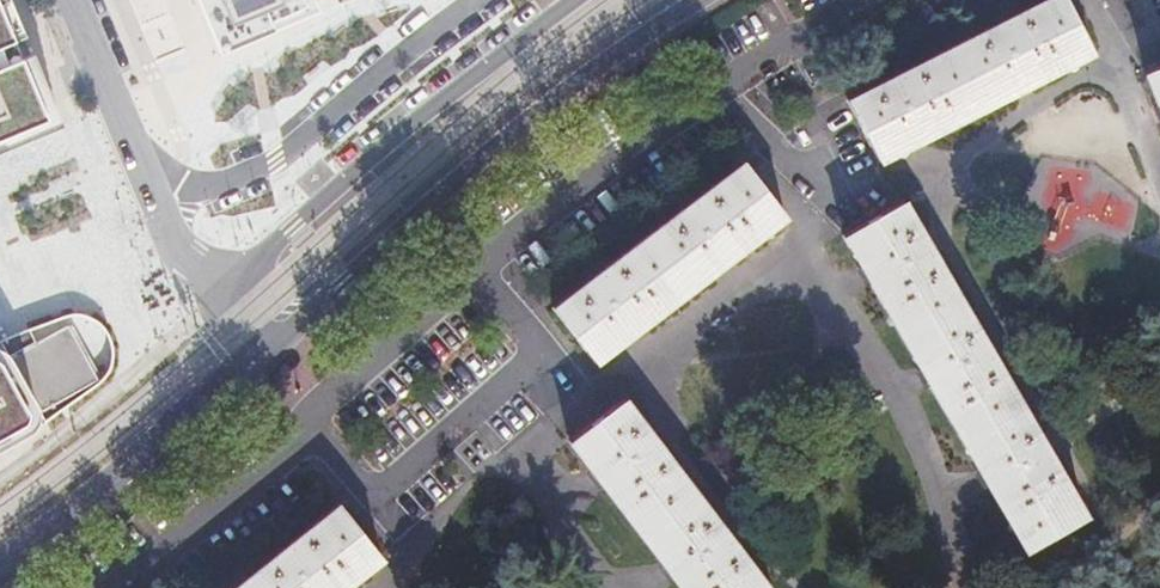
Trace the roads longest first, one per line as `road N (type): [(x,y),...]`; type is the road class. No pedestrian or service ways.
road 1 (tertiary): [(267,346),(707,0)]
road 2 (tertiary): [(574,0),(221,293)]
road 3 (residential): [(475,0),(259,168),(190,185),(141,171)]
road 4 (tertiary): [(0,556),(267,346)]
road 5 (residential): [(67,0),(141,171)]
road 6 (residential): [(141,171),(186,262),(221,293)]

